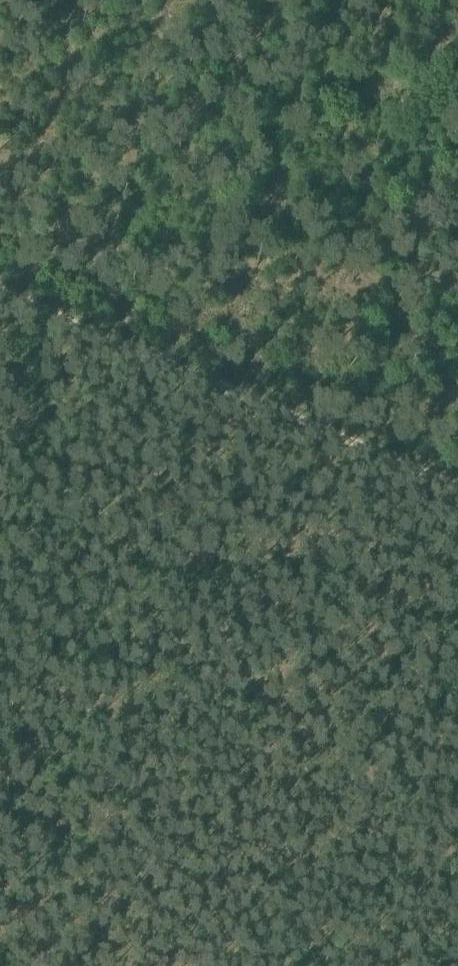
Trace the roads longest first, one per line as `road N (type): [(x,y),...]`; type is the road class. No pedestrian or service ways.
road 1 (track): [(457,490),(0,295)]

